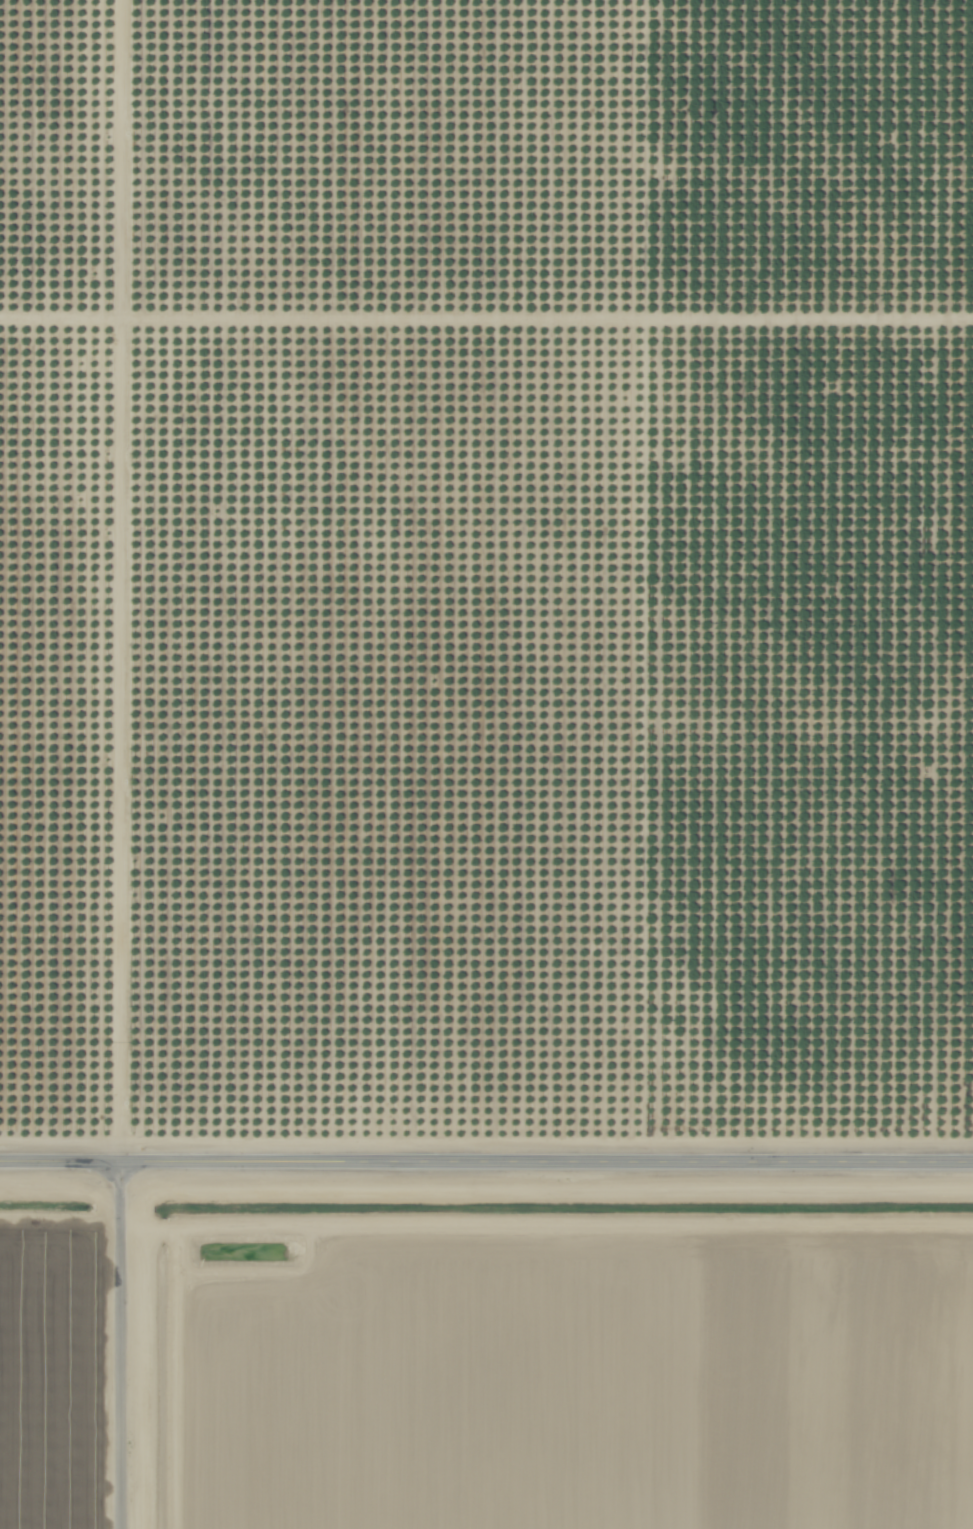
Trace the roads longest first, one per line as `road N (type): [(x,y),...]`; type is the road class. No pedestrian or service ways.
road 1 (residential): [(120,0),(121,1161)]
road 2 (tertiary): [(0,1161),(972,1166)]
road 3 (residential): [(121,1161),(120,1528)]

